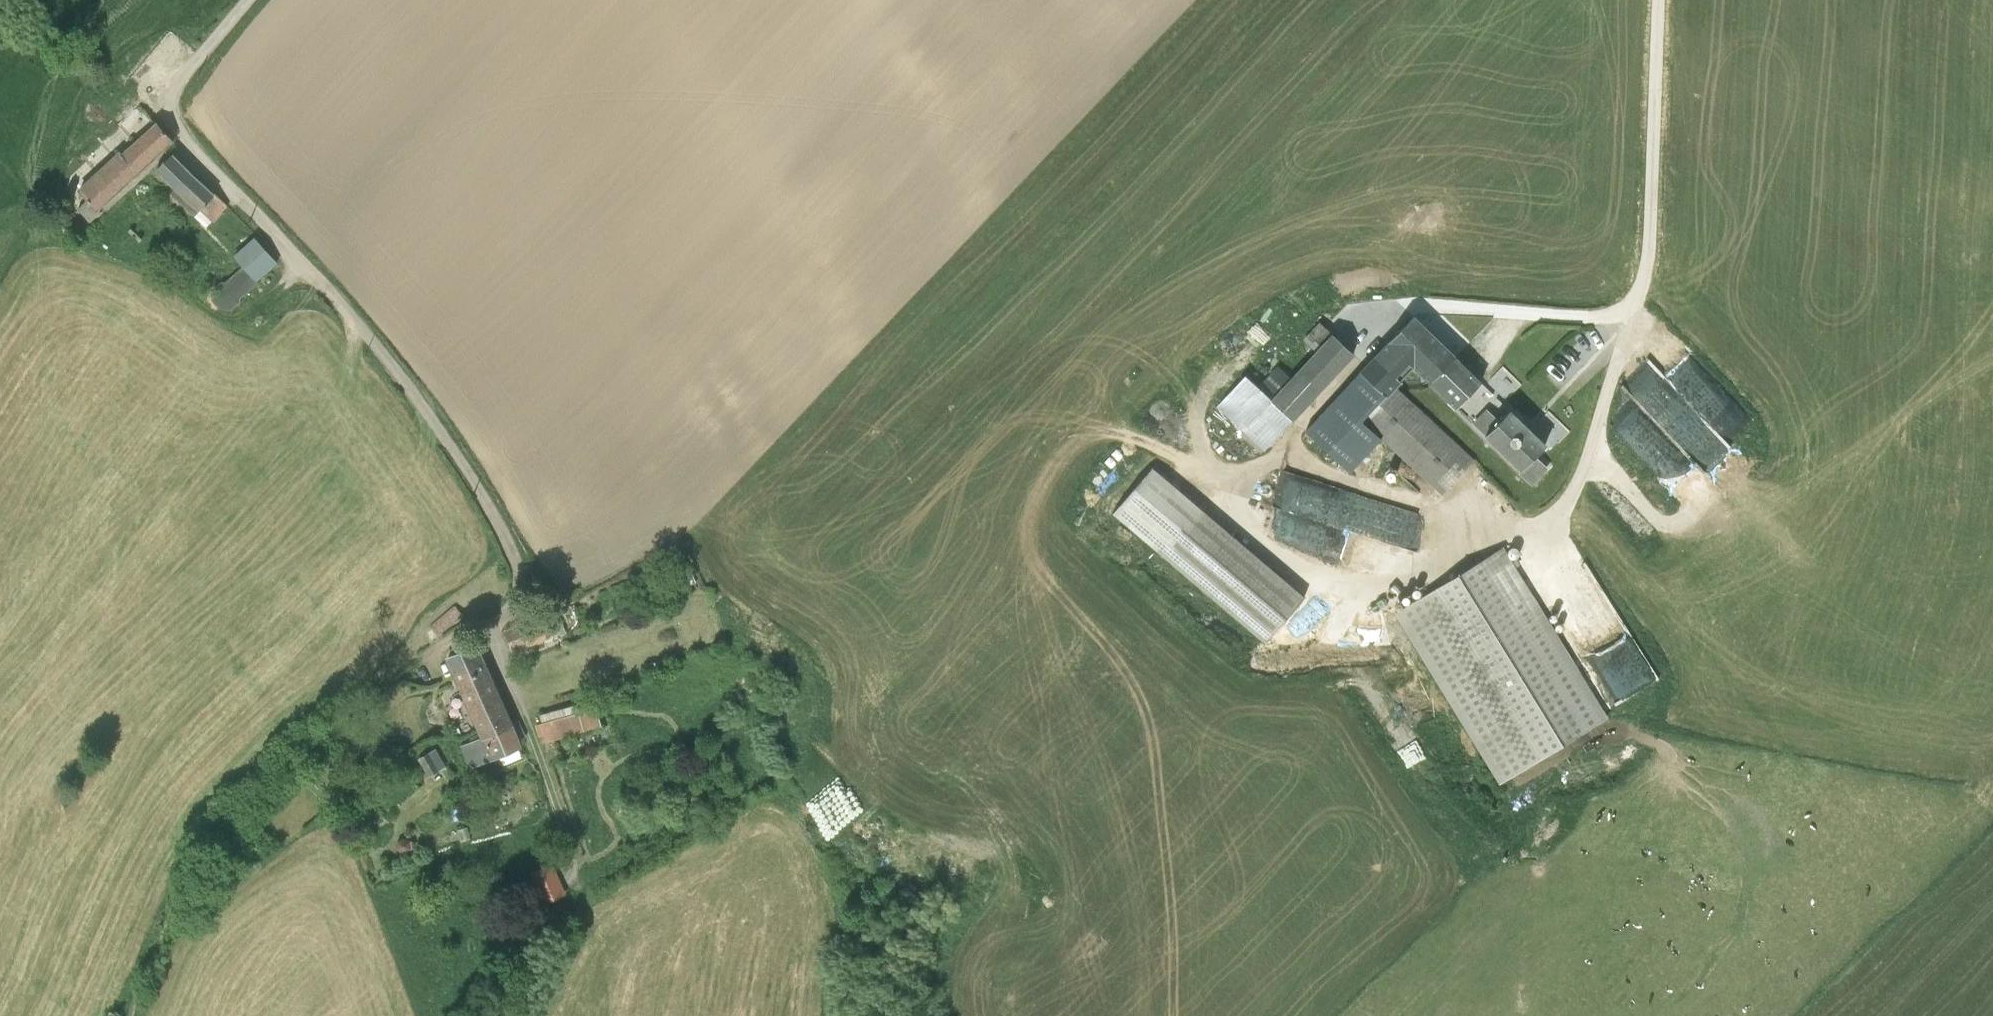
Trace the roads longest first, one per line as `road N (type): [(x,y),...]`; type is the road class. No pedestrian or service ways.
road 1 (track): [(243,195),(382,345),(478,480),(519,561),(517,594),(430,645)]
road 2 (track): [(134,1015),(224,818),(312,730),(430,645)]
road 3 (unclassified): [(248,0),(171,97),(173,116),(243,195)]

